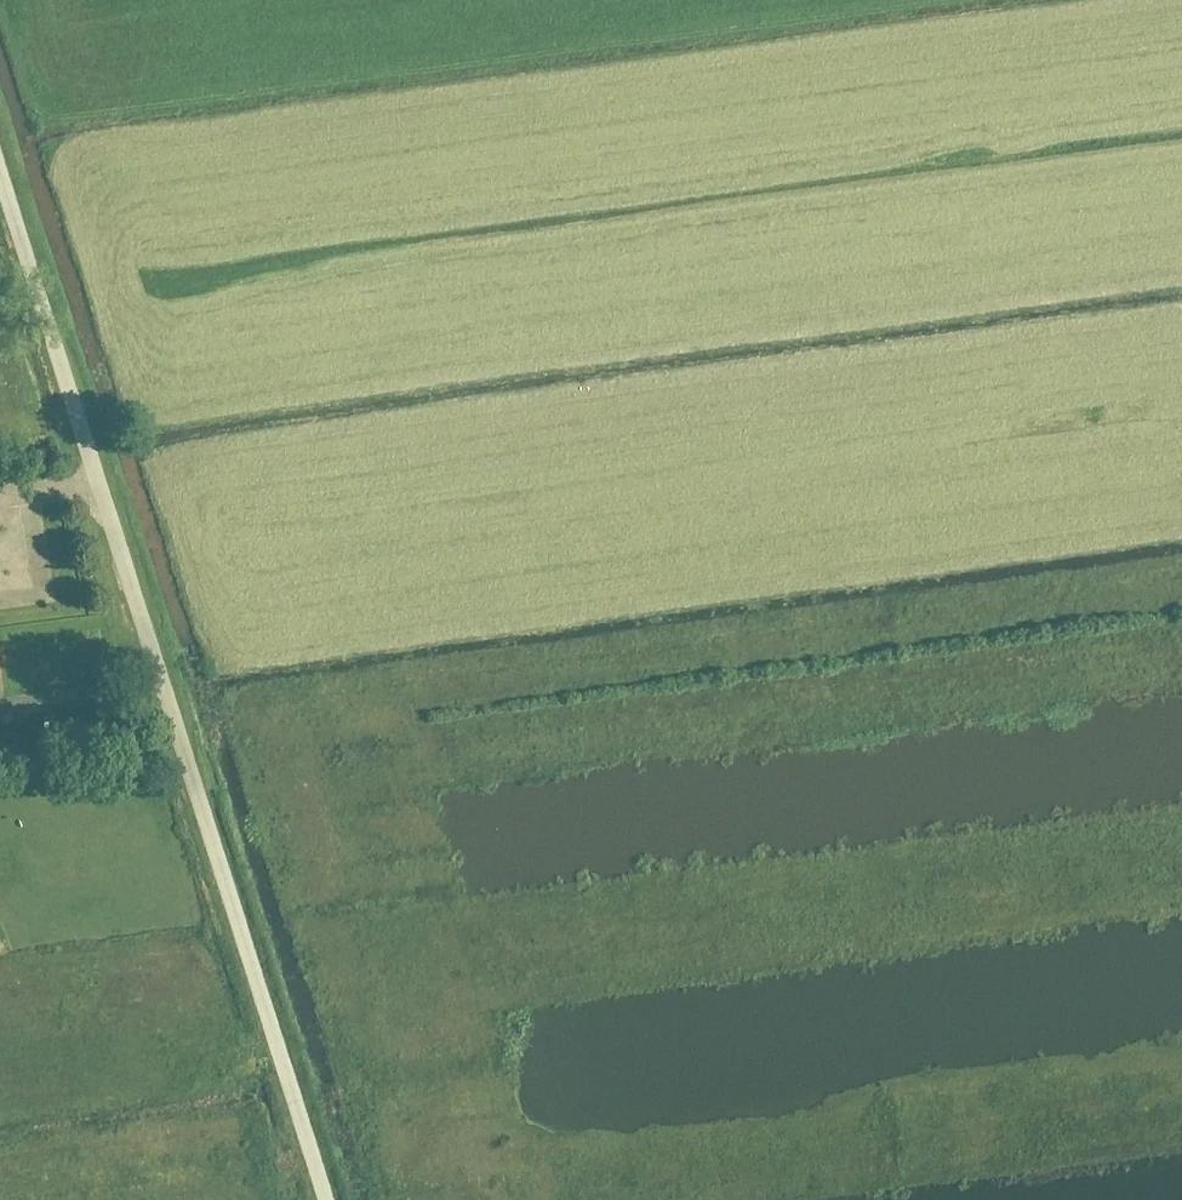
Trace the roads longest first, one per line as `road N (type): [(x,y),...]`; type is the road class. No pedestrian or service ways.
road 1 (unclassified): [(326,1199),(0,181)]

